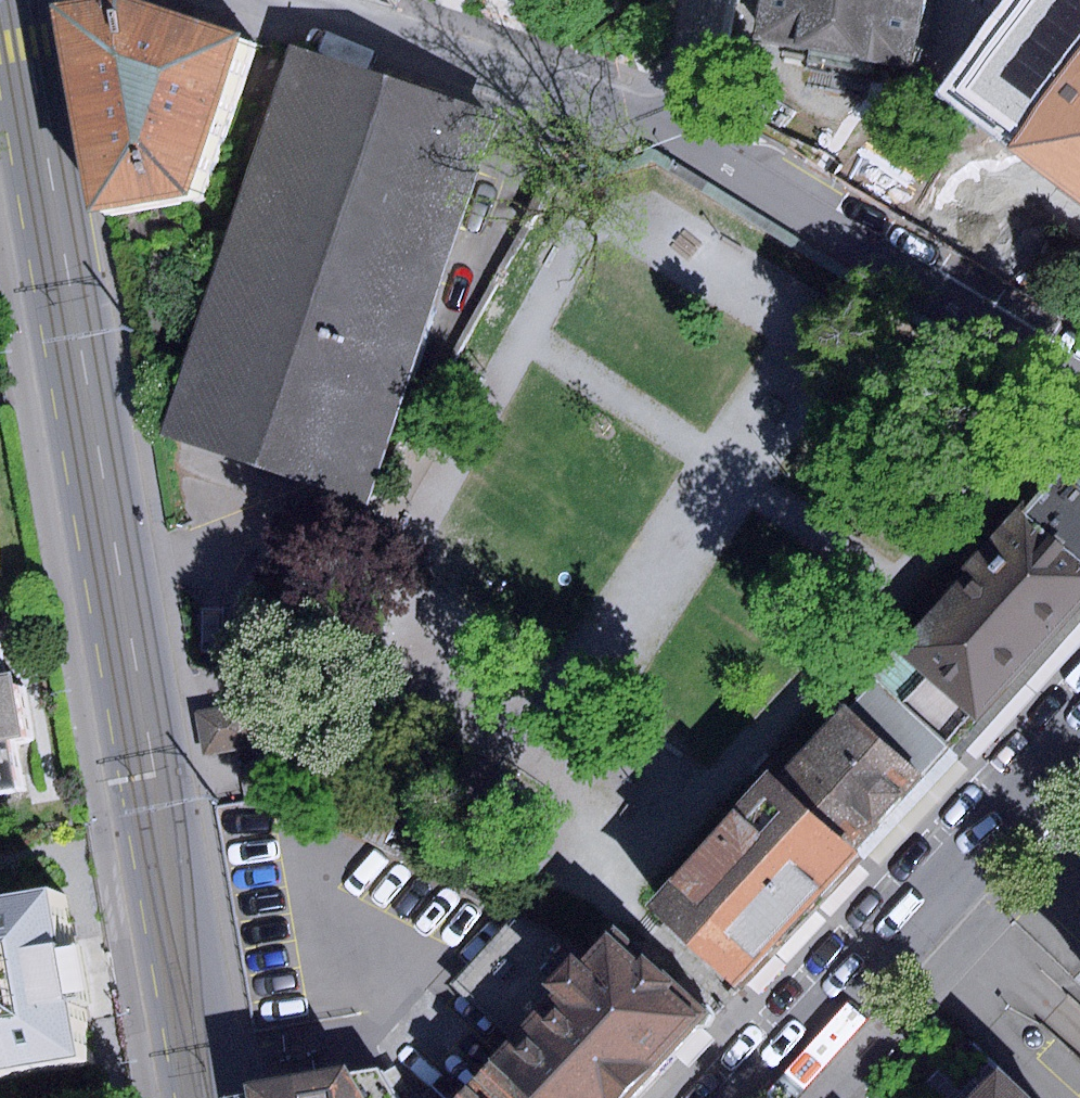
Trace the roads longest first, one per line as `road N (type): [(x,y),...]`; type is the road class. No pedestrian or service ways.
road 1 (residential): [(207,1097),(20,0)]
road 2 (primary): [(753,1097),(1079,735)]
road 3 (residential): [(1079,382),(693,137)]
road 4 (residential): [(693,137),(262,0)]
road 5 (residential): [(722,0),(693,137)]

